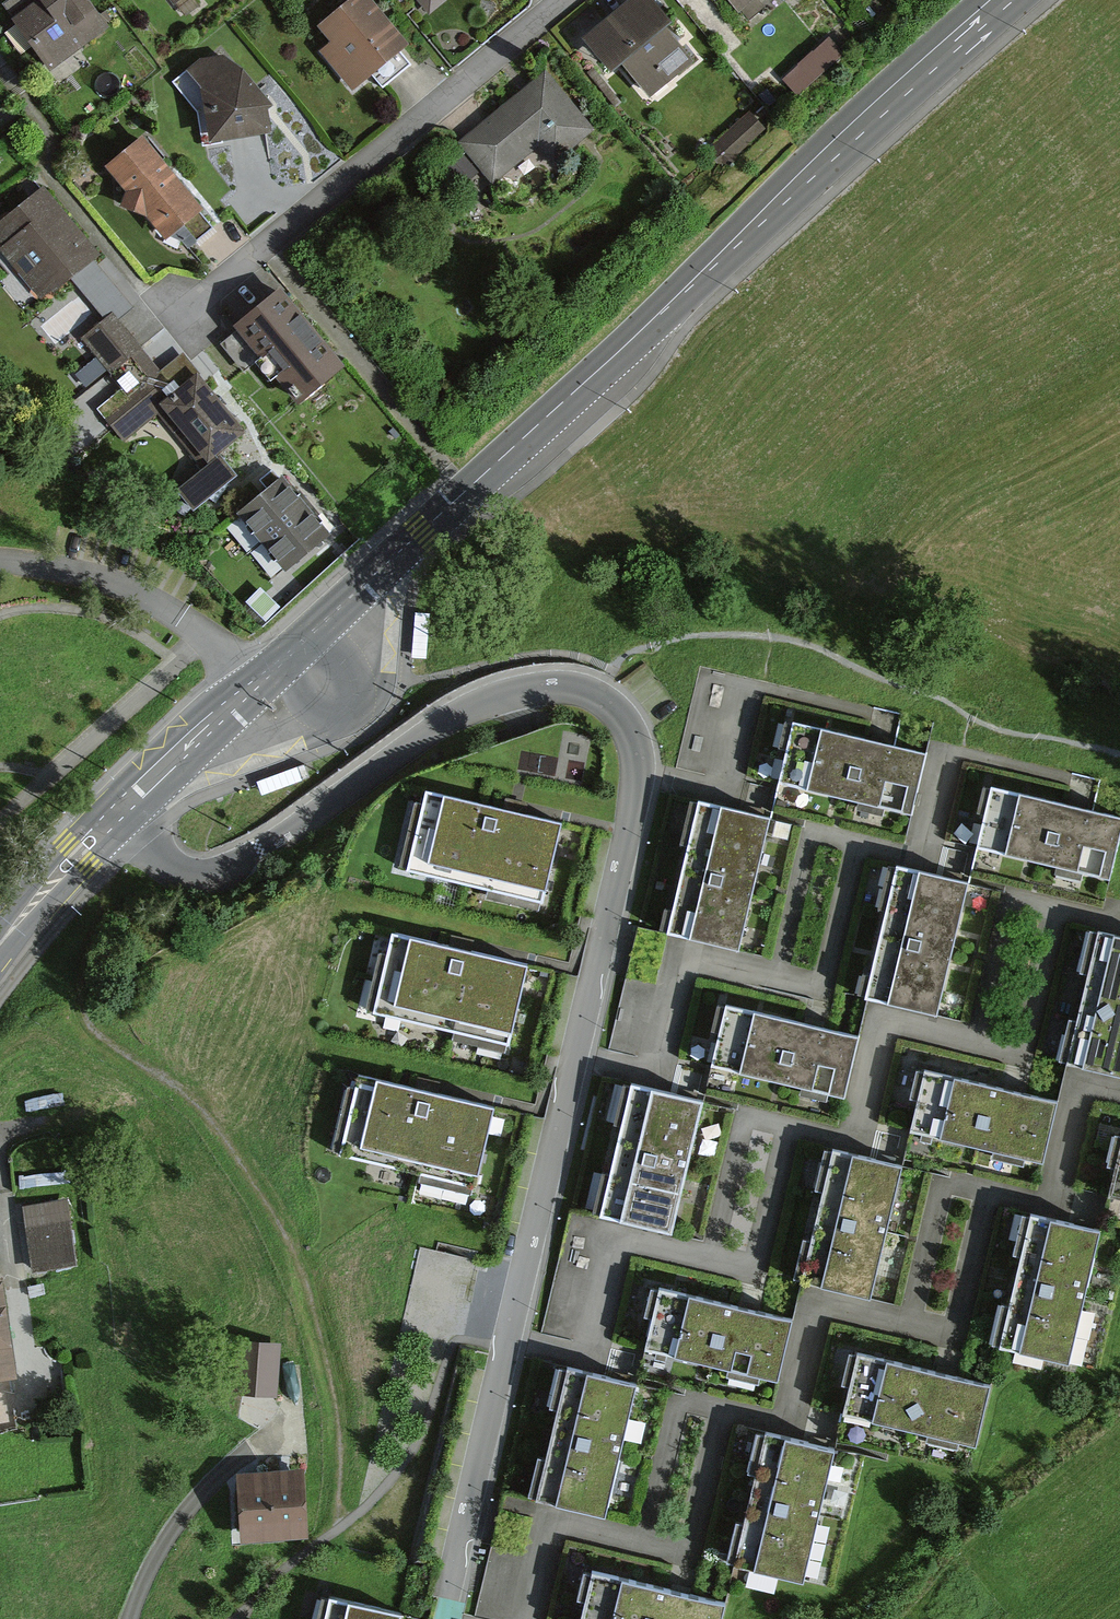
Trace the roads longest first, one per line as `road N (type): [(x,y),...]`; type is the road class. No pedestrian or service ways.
road 1 (residential): [(113,817),(165,864),(195,876),(226,872),(485,701),(562,686),(590,691),(632,732),(642,769),(635,807),(454,1618)]
road 2 (secondary): [(1001,0),(113,817)]
road 3 (residential): [(570,0),(175,322)]
road 4 (secondary): [(113,817),(0,946)]

